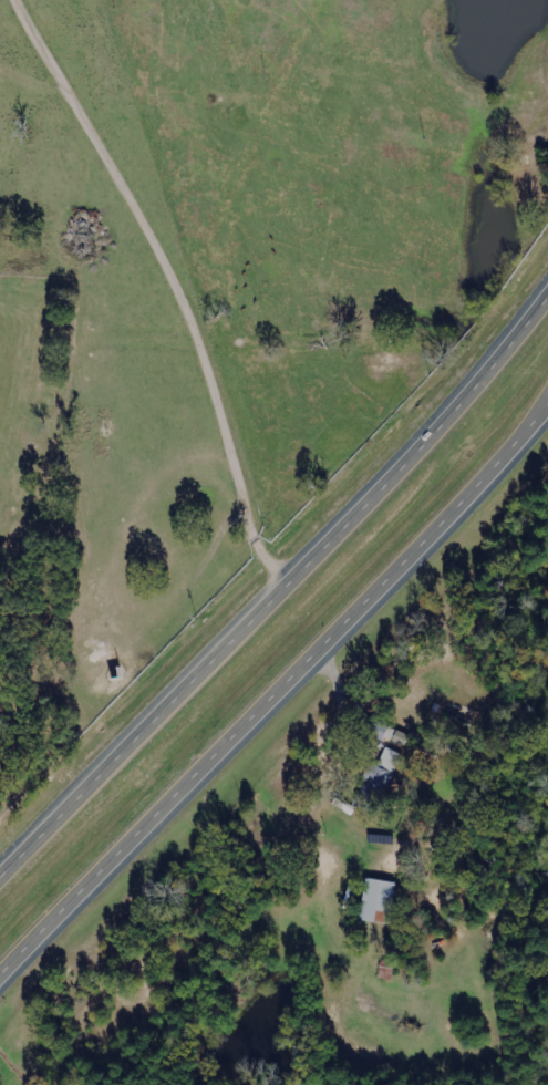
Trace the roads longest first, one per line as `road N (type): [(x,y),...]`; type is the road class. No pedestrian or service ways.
road 1 (trunk): [(547,287),(414,448),(0,871)]
road 2 (trunk): [(0,969),(430,531),(547,399)]
road 3 (residential): [(282,582),(234,496),(207,363),(163,312),(134,172),(44,30),(41,0)]

